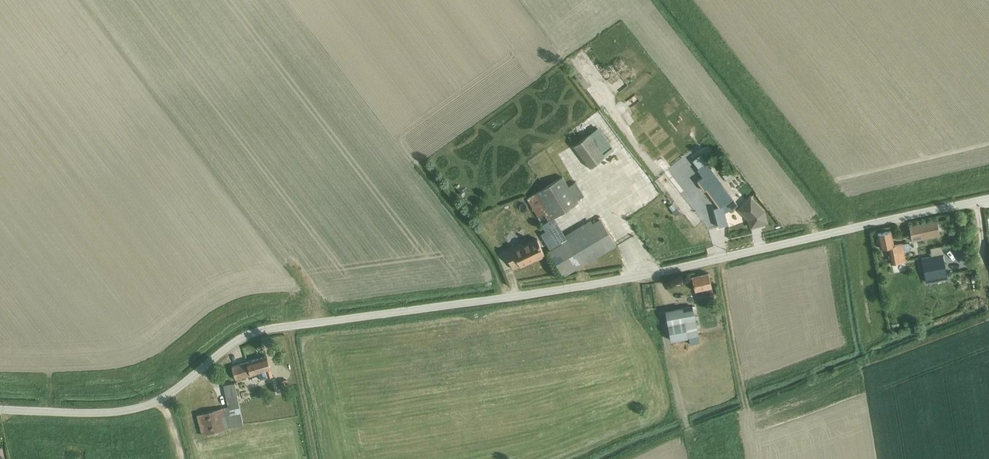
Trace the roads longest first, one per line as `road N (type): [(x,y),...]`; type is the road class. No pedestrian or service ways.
road 1 (unclassified): [(0,412),(138,412),(255,335),(650,276),(988,199)]

